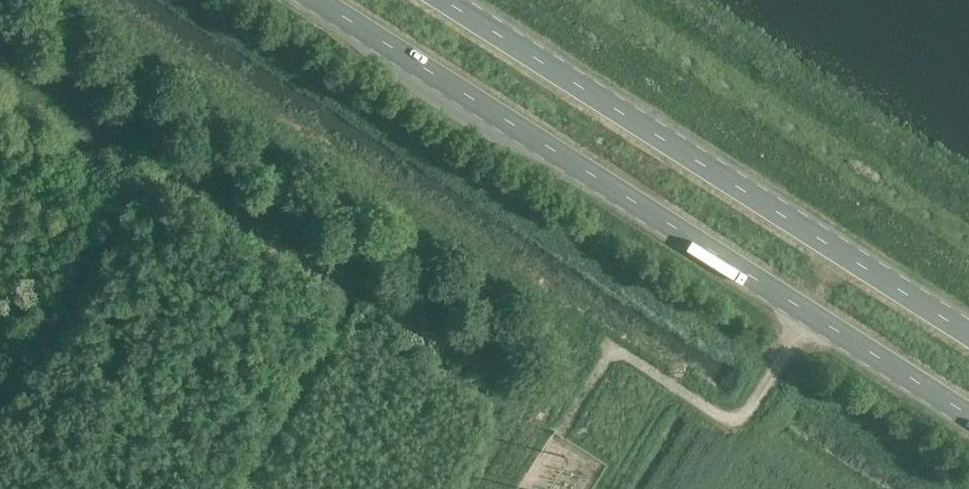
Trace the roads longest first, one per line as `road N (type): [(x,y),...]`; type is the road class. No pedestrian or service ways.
road 1 (primary): [(310,0),(968,417)]
road 2 (primary): [(968,336),(441,0)]
road 3 (track): [(354,287),(227,488)]

